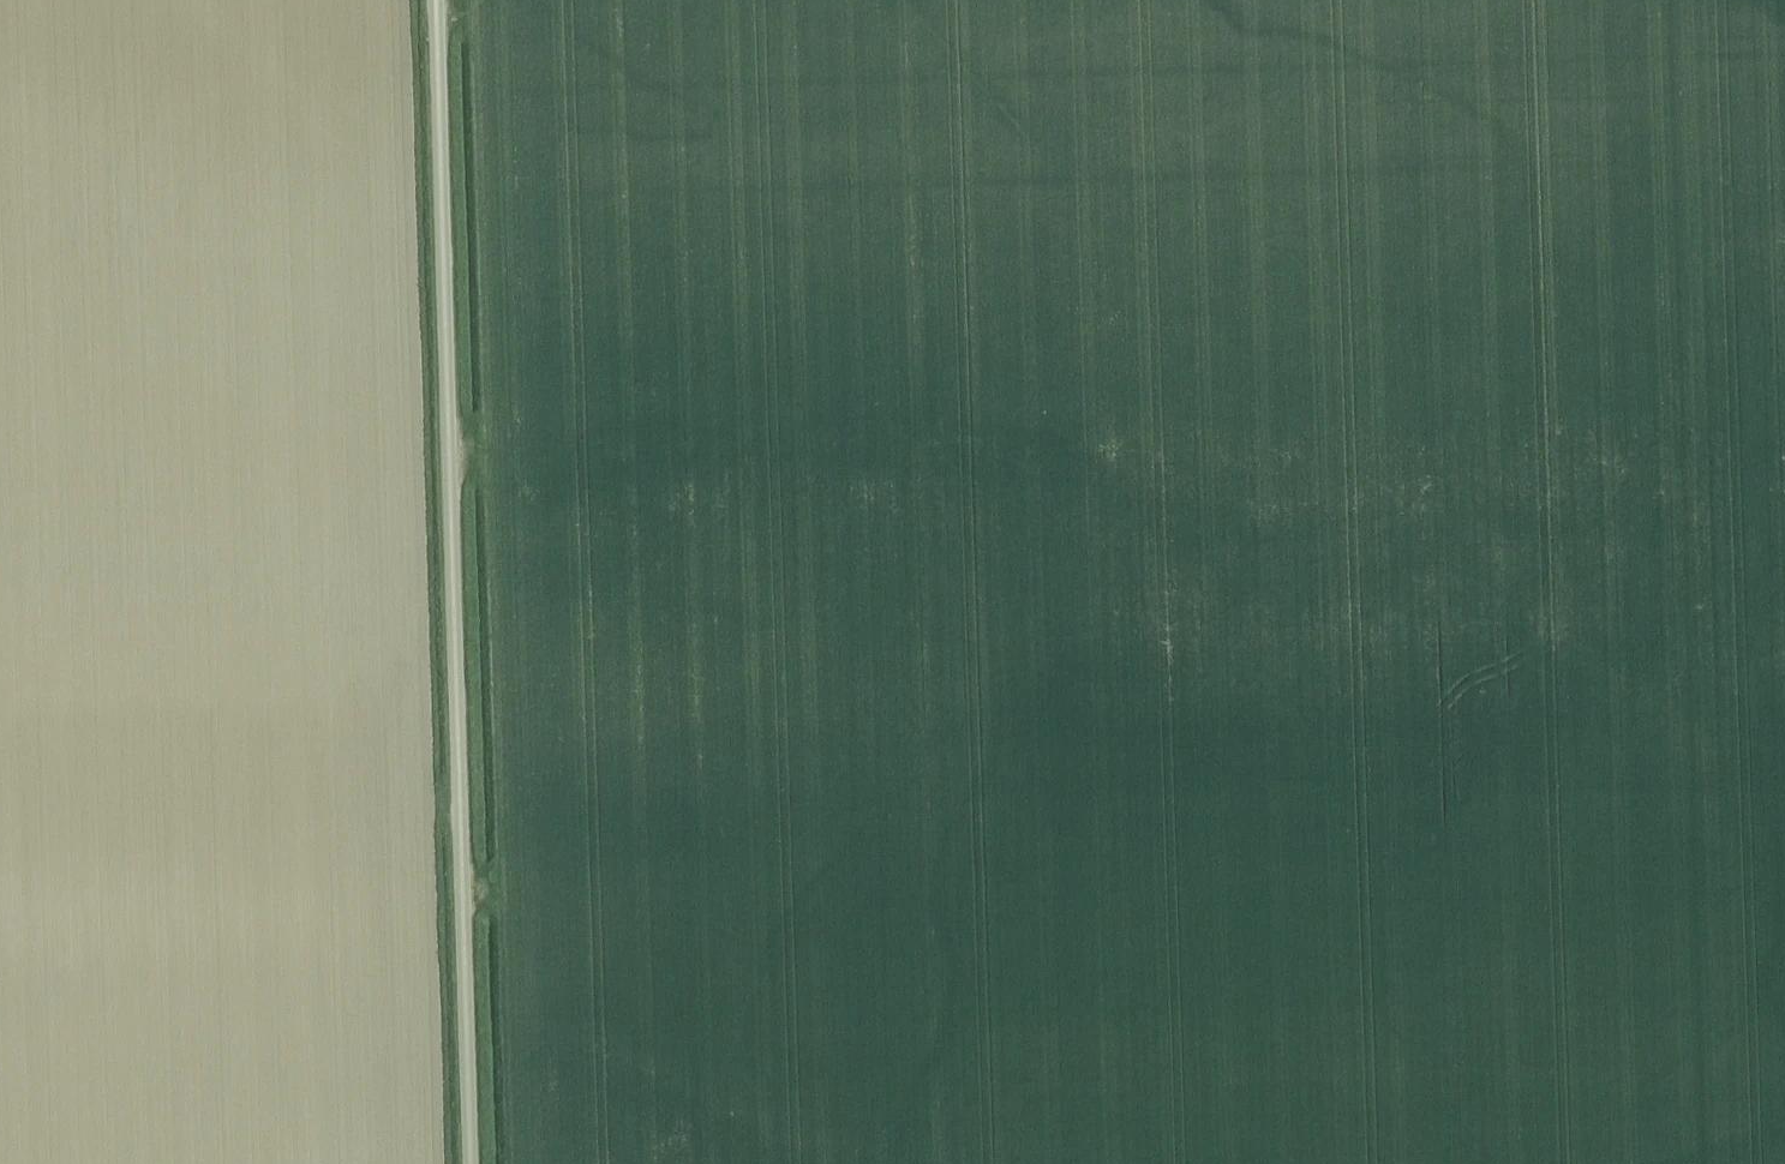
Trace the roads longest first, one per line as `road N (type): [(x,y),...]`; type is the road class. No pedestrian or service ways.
road 1 (unclassified): [(483,1163),(443,0)]

